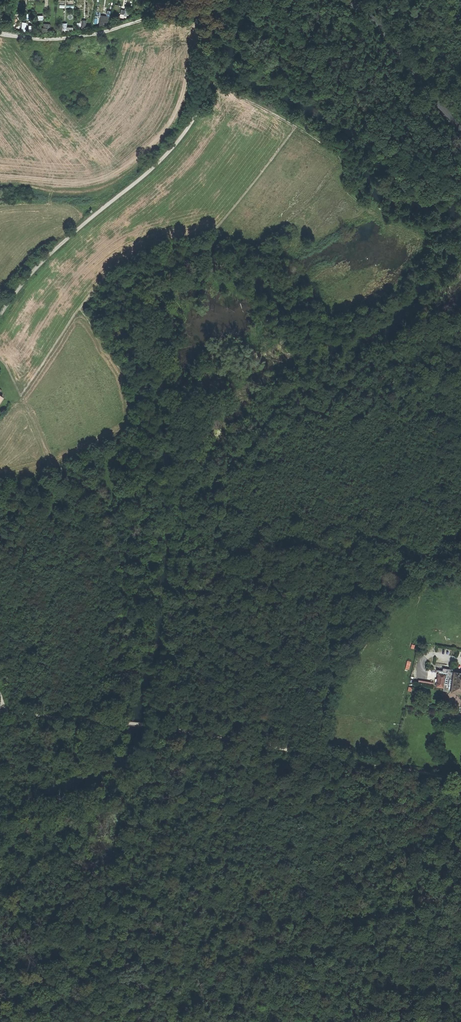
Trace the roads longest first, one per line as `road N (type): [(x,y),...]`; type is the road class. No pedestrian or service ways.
road 1 (track): [(460,779),(171,726),(0,713)]
road 2 (track): [(460,530),(310,653),(265,708),(262,744)]
road 3 (unclassified): [(342,0),(373,19),(460,127)]

